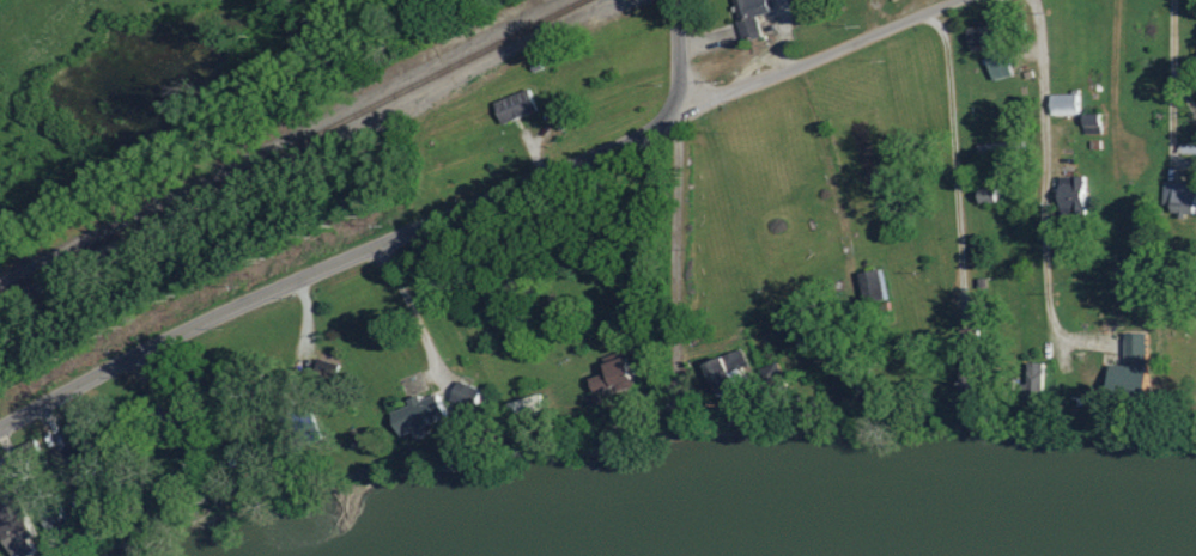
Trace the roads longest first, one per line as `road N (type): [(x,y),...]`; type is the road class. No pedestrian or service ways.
road 1 (residential): [(113,371),(679,118)]
road 2 (residential): [(658,374),(676,363),(682,338),(677,0)]
road 3 (residential): [(966,353),(952,47),(941,8)]
road 4 (residential): [(962,0),(679,118)]
road 5 (residential): [(797,68),(845,214),(848,294)]
road 6 (residential): [(0,429),(113,371)]

